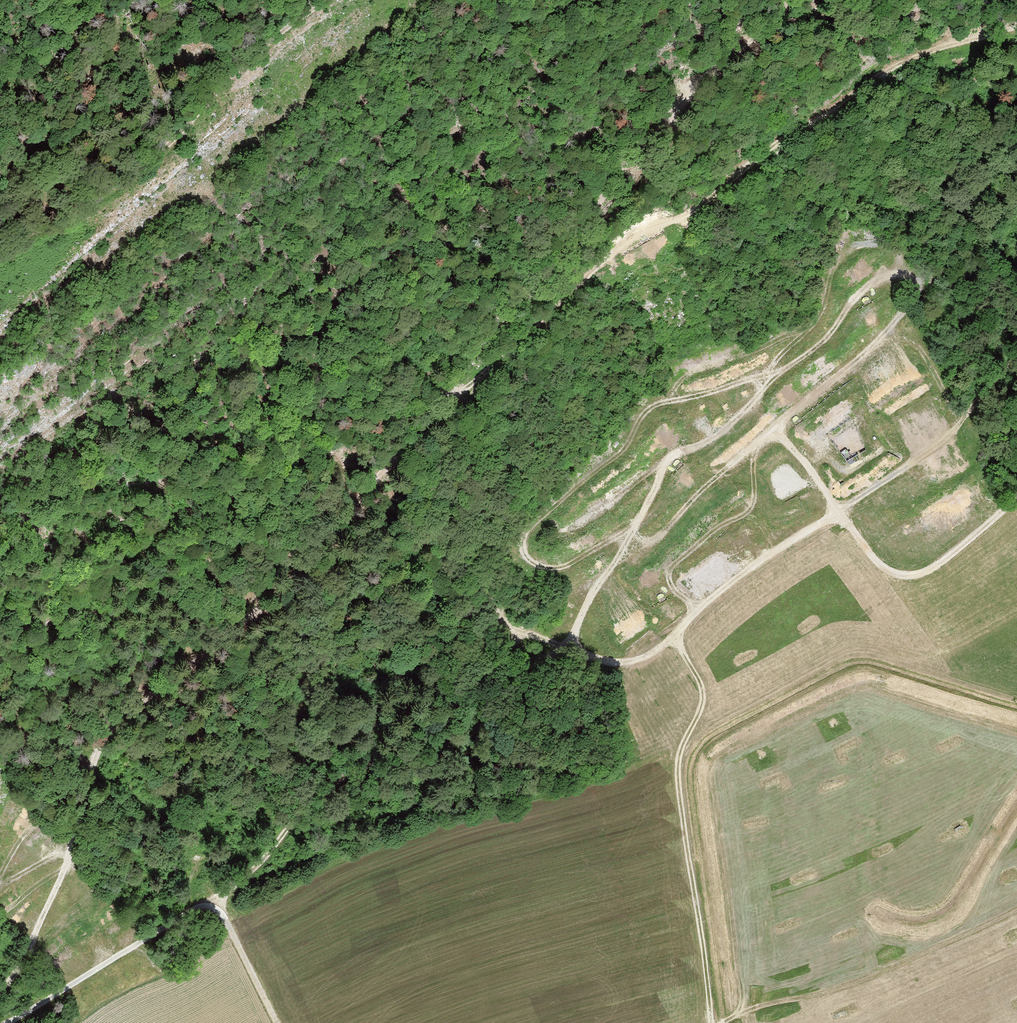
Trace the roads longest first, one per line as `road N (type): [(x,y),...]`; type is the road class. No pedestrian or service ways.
road 1 (track): [(1016,28),(945,46),(875,80),(709,201),(636,238),(445,409),(277,598),(154,691),(101,747),(63,875),(18,971),(0,990)]
road 2 (track): [(570,638),(643,519),(670,458),(711,441),(757,404),(772,381),(817,351),(852,304),(892,278),(896,253),(868,243),(853,251),(822,317),(762,375),(651,409),(632,445),(557,505),(527,545),(531,560),(544,566),(597,551)]
road 3 (track): [(570,638),(607,666),(654,655),(723,590),(838,515),(883,567),(920,576),(1016,498)]
road 4 (track): [(794,0),(701,83),(612,185),(500,319),(445,409)]
road 5 (track): [(205,907),(267,859),(317,798),(390,751),(447,690),(499,668),(581,653)]
road 6 (track): [(329,0),(233,74),(142,168),(0,257)]
road 7 (track): [(757,404),(831,493),(838,515),(953,429),(1016,360)]
road 8 (track): [(276,1022),(224,917),(205,907),(5,1022)]
road 9 (track): [(267,0),(140,93),(0,173)]

